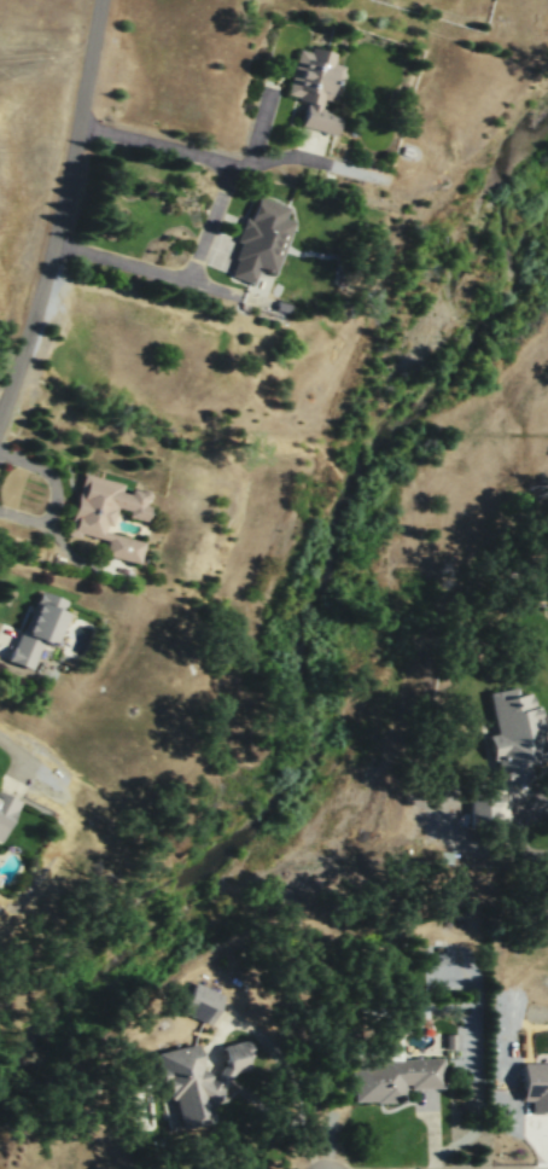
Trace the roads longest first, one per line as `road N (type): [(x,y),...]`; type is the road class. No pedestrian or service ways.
road 1 (residential): [(111,0),(58,244),(0,436)]

